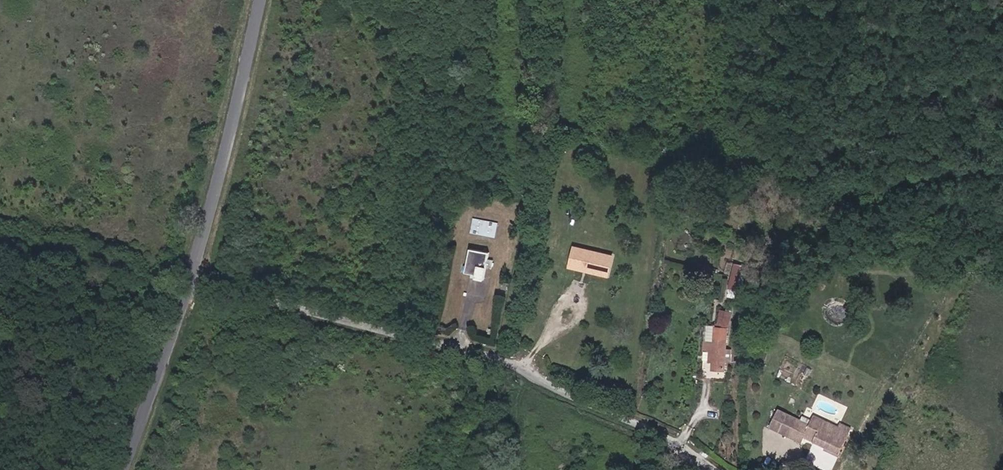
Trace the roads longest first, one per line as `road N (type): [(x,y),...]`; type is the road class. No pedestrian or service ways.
road 1 (unclassified): [(713,469),(659,433),(495,357),(190,277)]
road 2 (tertiary): [(260,0),(190,277)]
road 3 (tertiary): [(190,277),(102,469)]

